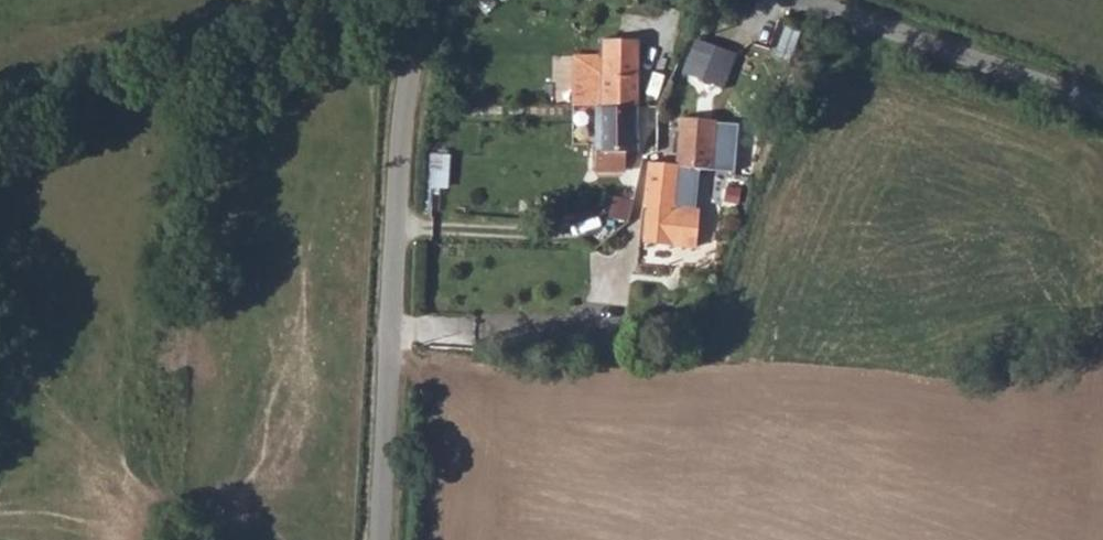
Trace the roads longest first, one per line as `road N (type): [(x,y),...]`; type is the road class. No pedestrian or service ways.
road 1 (unclassified): [(424,0),(409,66),(379,539)]
road 2 (track): [(340,0),(132,87),(0,118)]
road 3 (unclassified): [(821,0),(1102,99)]

